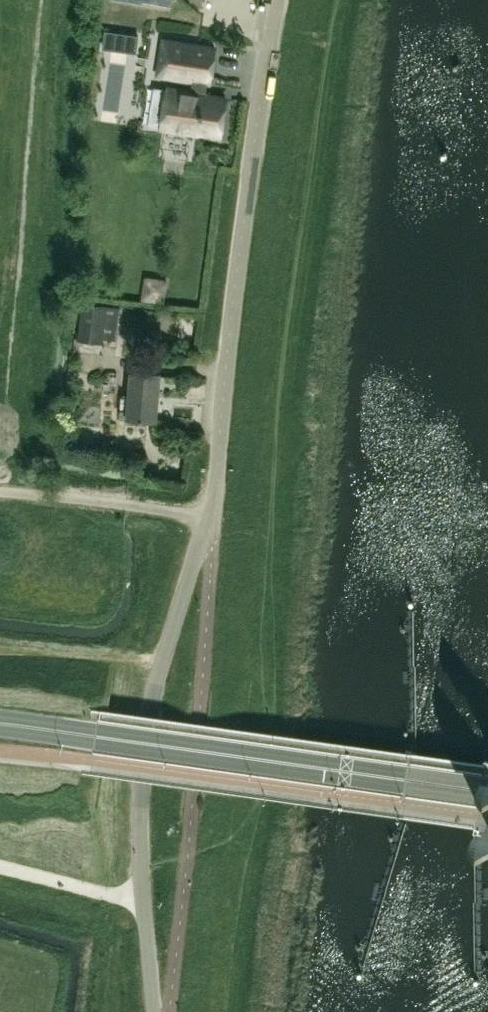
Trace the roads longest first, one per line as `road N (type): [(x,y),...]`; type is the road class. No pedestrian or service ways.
road 1 (unclassified): [(214,525),(228,351),(276,0)]
road 2 (unclassified): [(214,525),(183,597),(150,722),(139,847),(155,1011)]
road 3 (secondary): [(487,790),(0,723)]

